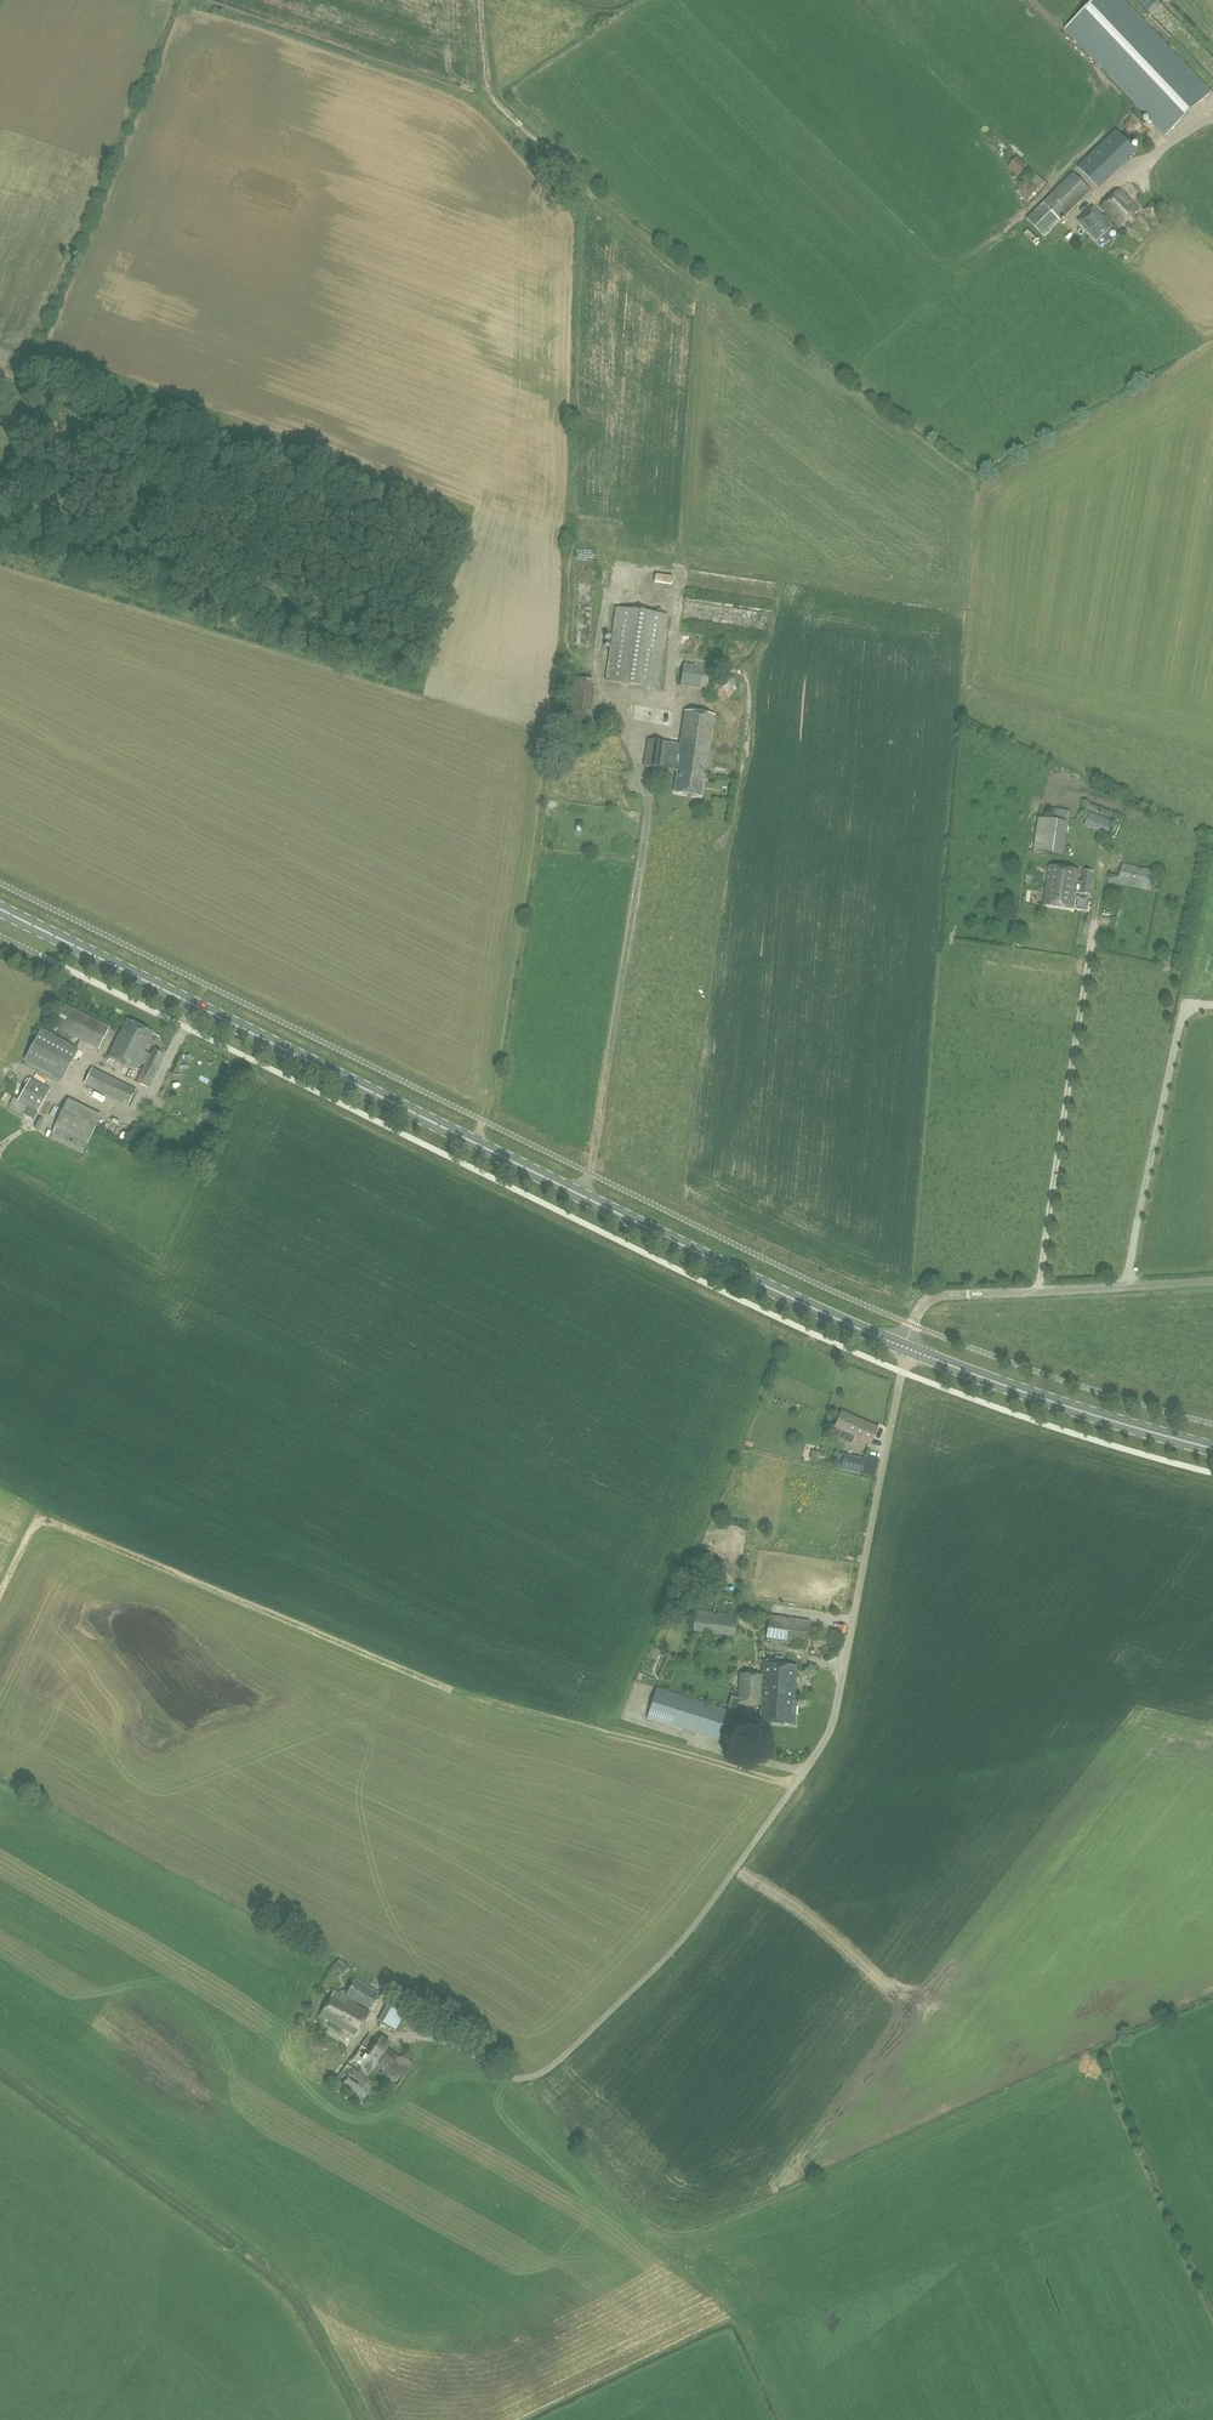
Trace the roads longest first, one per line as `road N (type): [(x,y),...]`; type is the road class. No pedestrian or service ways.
road 1 (secondary): [(906,1346),(765,1284),(0,908)]
road 2 (unclassified): [(1212,1281),(946,1295),(929,1301),(906,1346)]
road 3 (secondary): [(1212,1448),(906,1346)]

